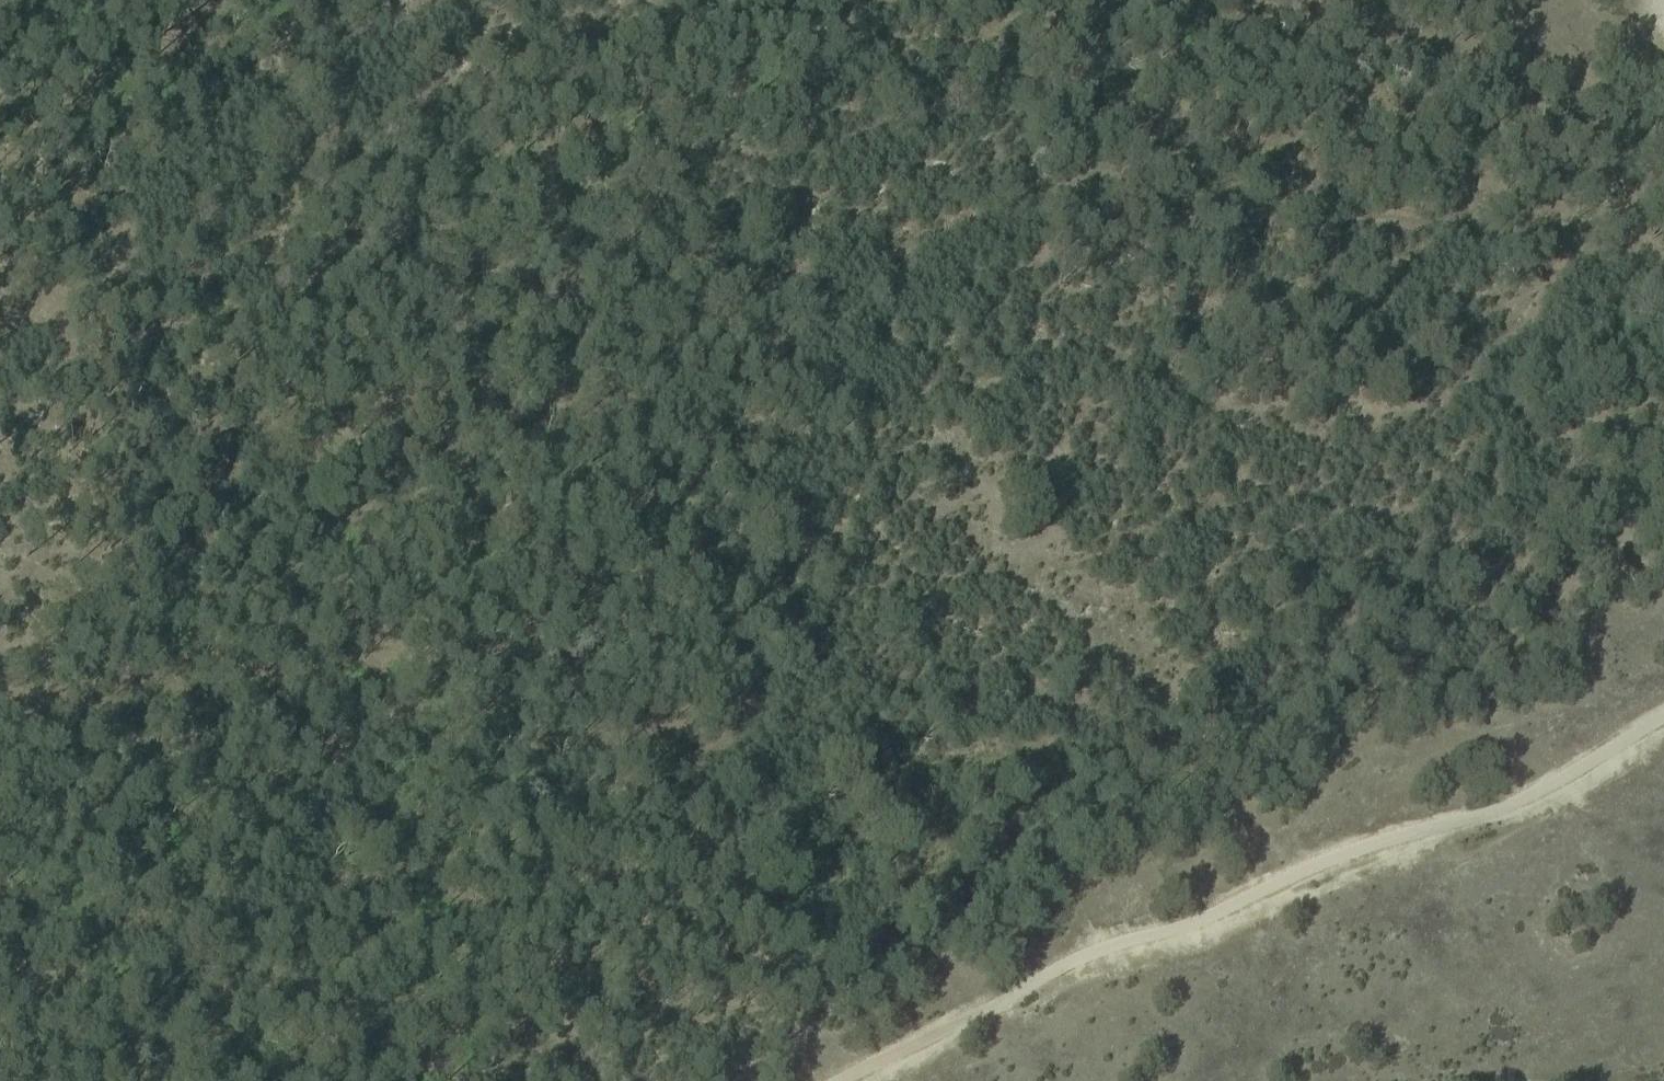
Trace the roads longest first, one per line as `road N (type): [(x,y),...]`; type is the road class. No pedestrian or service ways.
road 1 (track): [(1663,719),(1573,770),(1443,826),(1048,965),(848,1080)]

